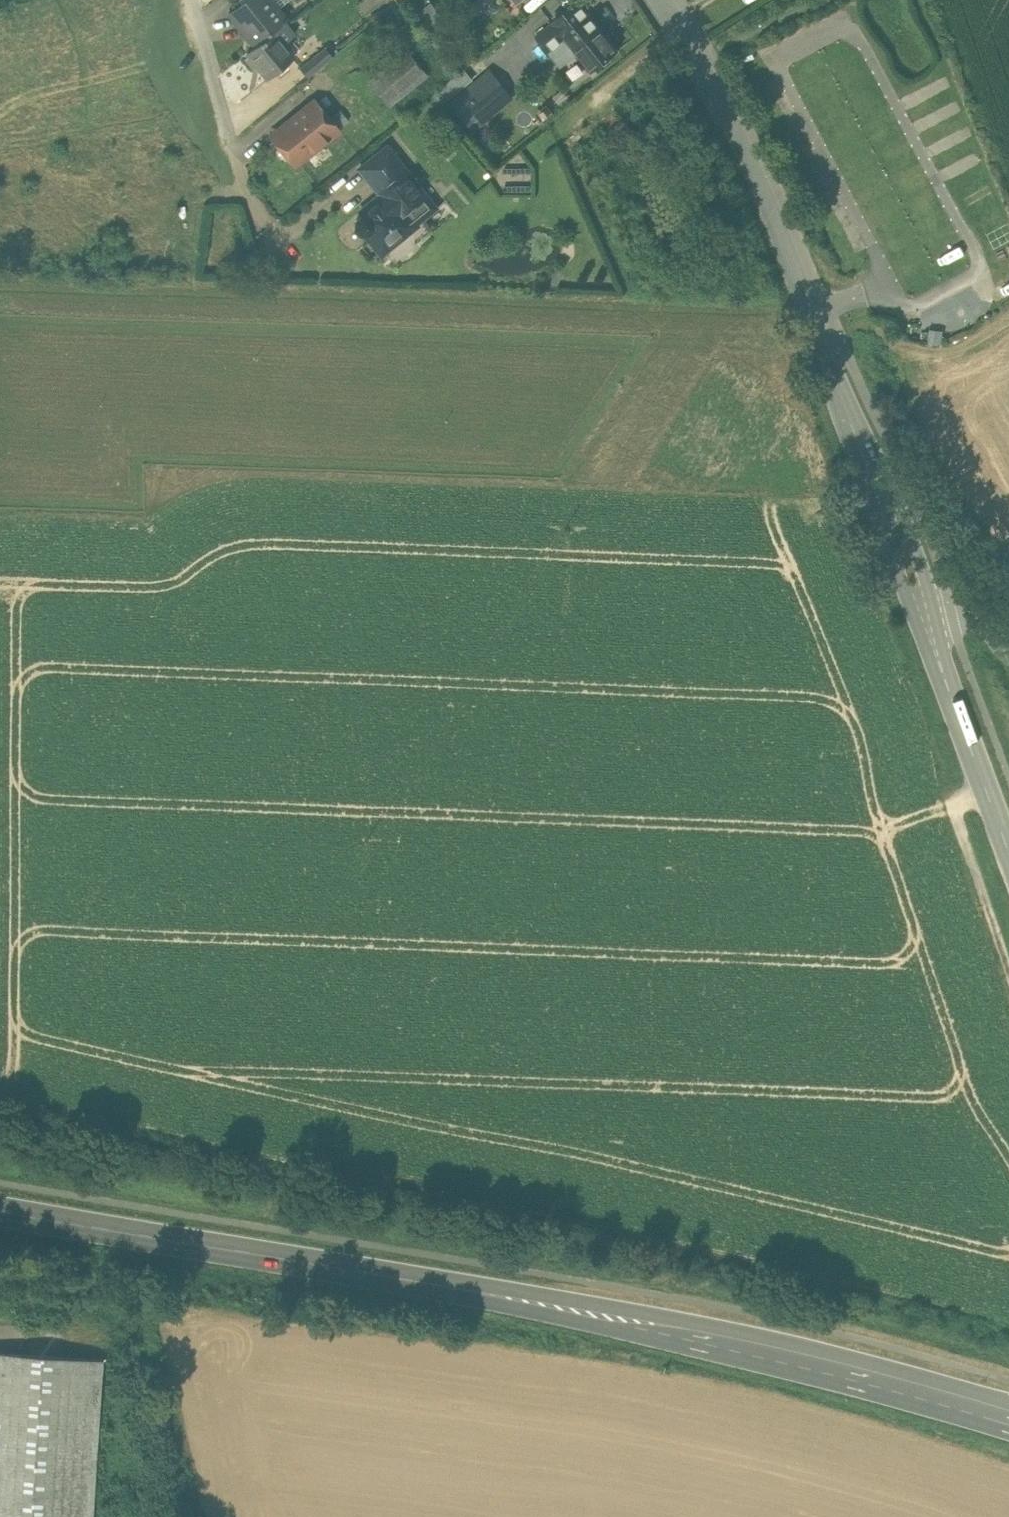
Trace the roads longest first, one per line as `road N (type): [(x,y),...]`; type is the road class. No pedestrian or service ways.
road 1 (secondary): [(1008,1417),(587,1307),(0,1212)]
road 2 (tertiary): [(927,625),(759,186),(662,0)]
road 3 (tertiary): [(1008,848),(927,625)]
road 4 (track): [(988,791),(955,806),(1008,973)]
road 5 (residential): [(189,0),(232,146)]

